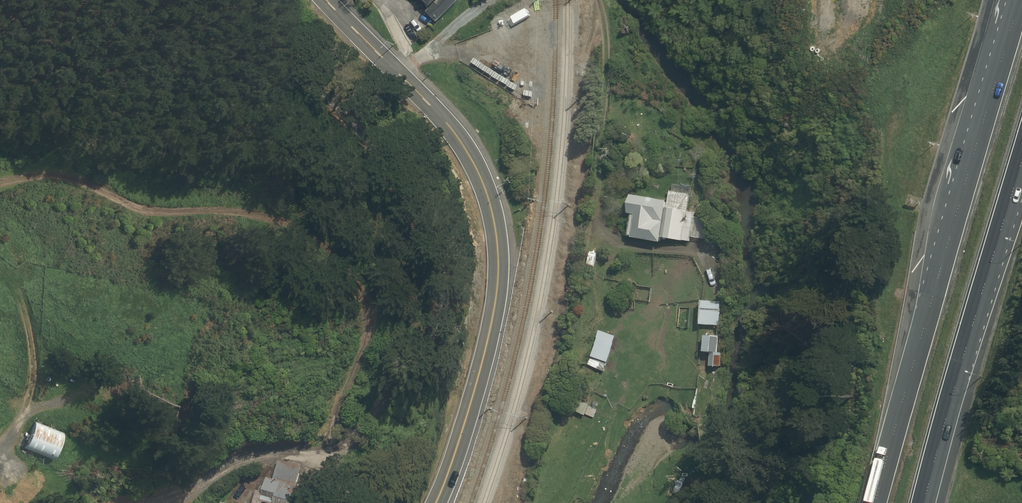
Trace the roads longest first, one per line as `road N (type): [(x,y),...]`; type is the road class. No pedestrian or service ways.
road 1 (track): [(491,328),(429,354),(328,458),(332,425),(358,362),(366,292),(326,237),(261,219),(156,214),(99,194),(0,185)]
road 2 (secondary): [(438,502),(497,308),(493,217),(474,161),(450,126),(328,0)]
road 3 (motorway): [(874,502),(1020,0)]
road 4 (motorway): [(1021,159),(964,351)]
road 5 (motorway): [(1021,173),(964,351)]
road 6 (motorway): [(964,351),(924,502)]

